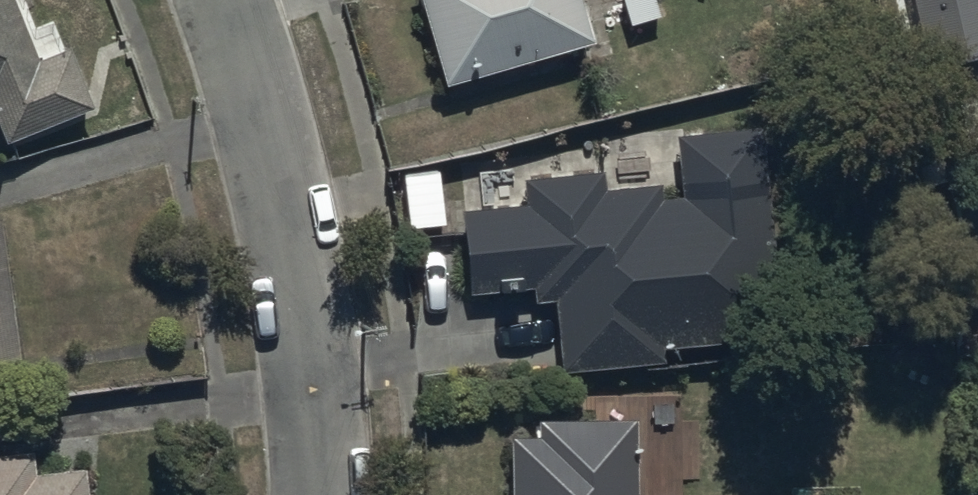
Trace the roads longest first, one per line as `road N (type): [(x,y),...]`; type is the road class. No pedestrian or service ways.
road 1 (residential): [(312,494),(311,424),(282,207),(221,0)]

